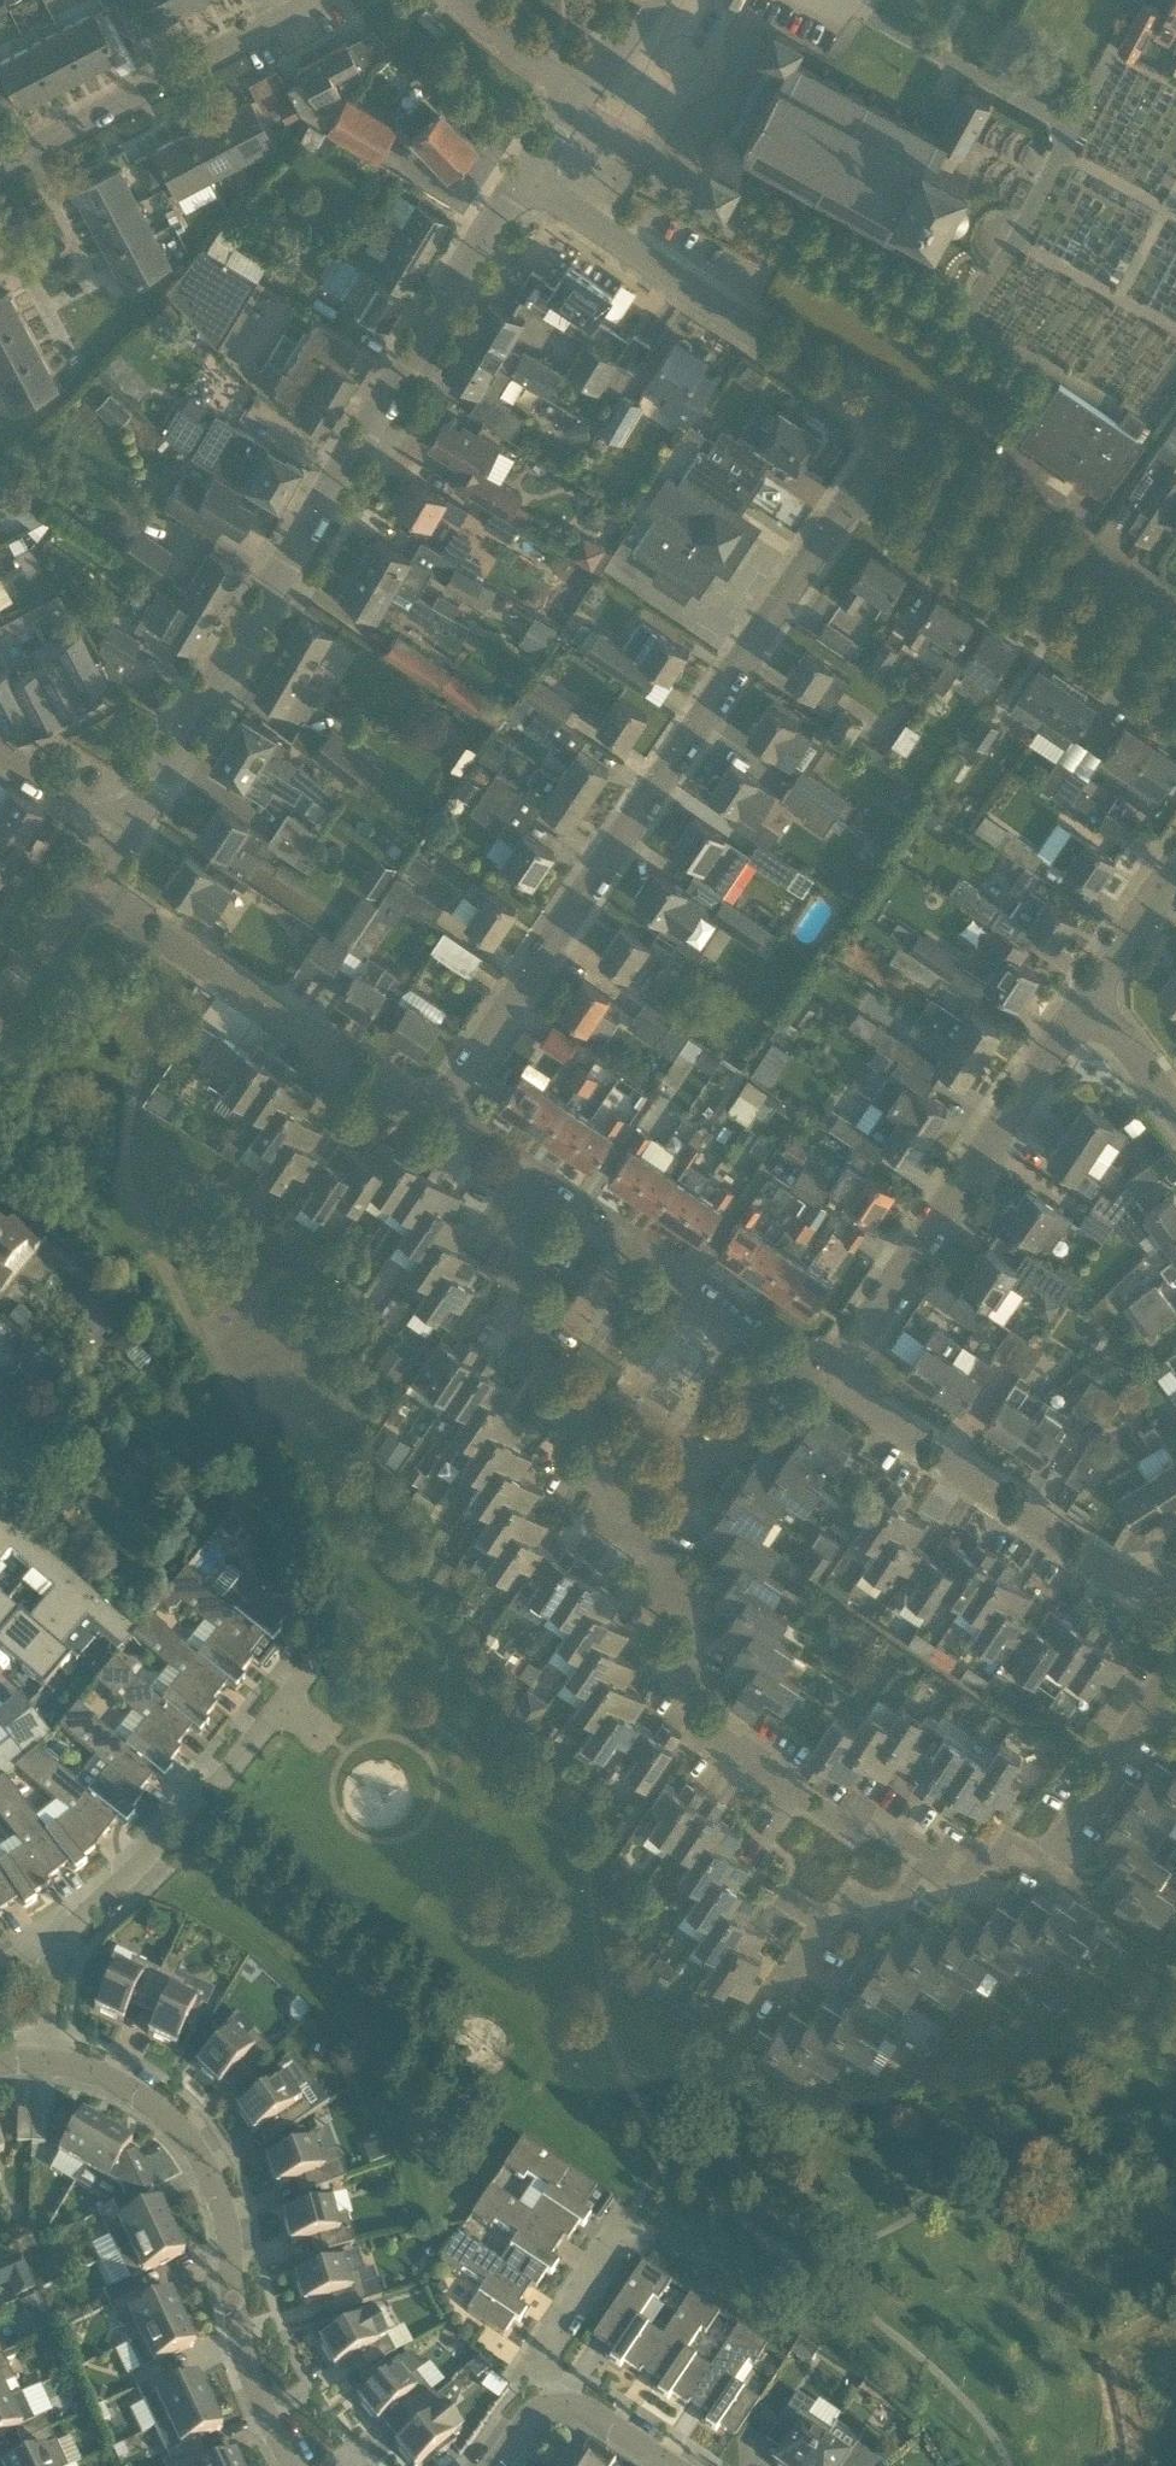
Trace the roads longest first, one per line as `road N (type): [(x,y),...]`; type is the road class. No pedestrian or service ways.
road 1 (residential): [(124,830),(521,176)]
road 2 (residential): [(439,1097),(454,1086),(853,492)]
road 3 (residential): [(43,2061),(141,2094),(197,2148),(225,2215),(242,2347),(295,2465)]
road 4 (residential): [(43,2061),(48,1990),(66,1935),(200,1791),(223,1780),(304,1677)]
road 5 (residential): [(828,1384),(1087,994)]
road 6 (residential): [(928,1857),(895,1835),(833,1819),(714,1739),(699,1717),(680,1622),(648,1546)]
road 7 (residential): [(896,429),(521,176)]
road 8 (residential): [(439,1097),(398,1095),(89,883)]
road 9 (residential): [(1175,1568),(1149,1580),(1112,1573),(828,1384)]
road 10 (residential): [(648,1546),(603,1491),(515,1297),(523,1227),(538,1193)]
road 11 (residential): [(1175,709),(853,492)]
road 12 (residential): [(1175,1661),(1042,1861),(928,1857)]
road 13 (residential): [(0,165),(311,0)]
road 14 (residential): [(1175,619),(896,429)]
road 15 (residential): [(778,1358),(538,1193)]
road 16 (residential): [(648,1546),(778,1358)]
road 17 (residential): [(780,1986),(833,1911),(897,1902),(928,1857)]
road 18 (residential): [(555,2403),(542,2341),(623,2221)]
road 19 (residential): [(0,1018),(89,883)]
road 20 (residential): [(1087,994),(1175,860)]
road 21 (residential): [(1175,1114),(1087,994)]
road 22 (residential): [(124,830),(0,750)]
road 23 (residential): [(578,92),(469,0)]
road 24 (residential): [(538,1193),(474,1154),(439,1097)]
road 25 (residential): [(672,2465),(577,2404),(555,2403)]

